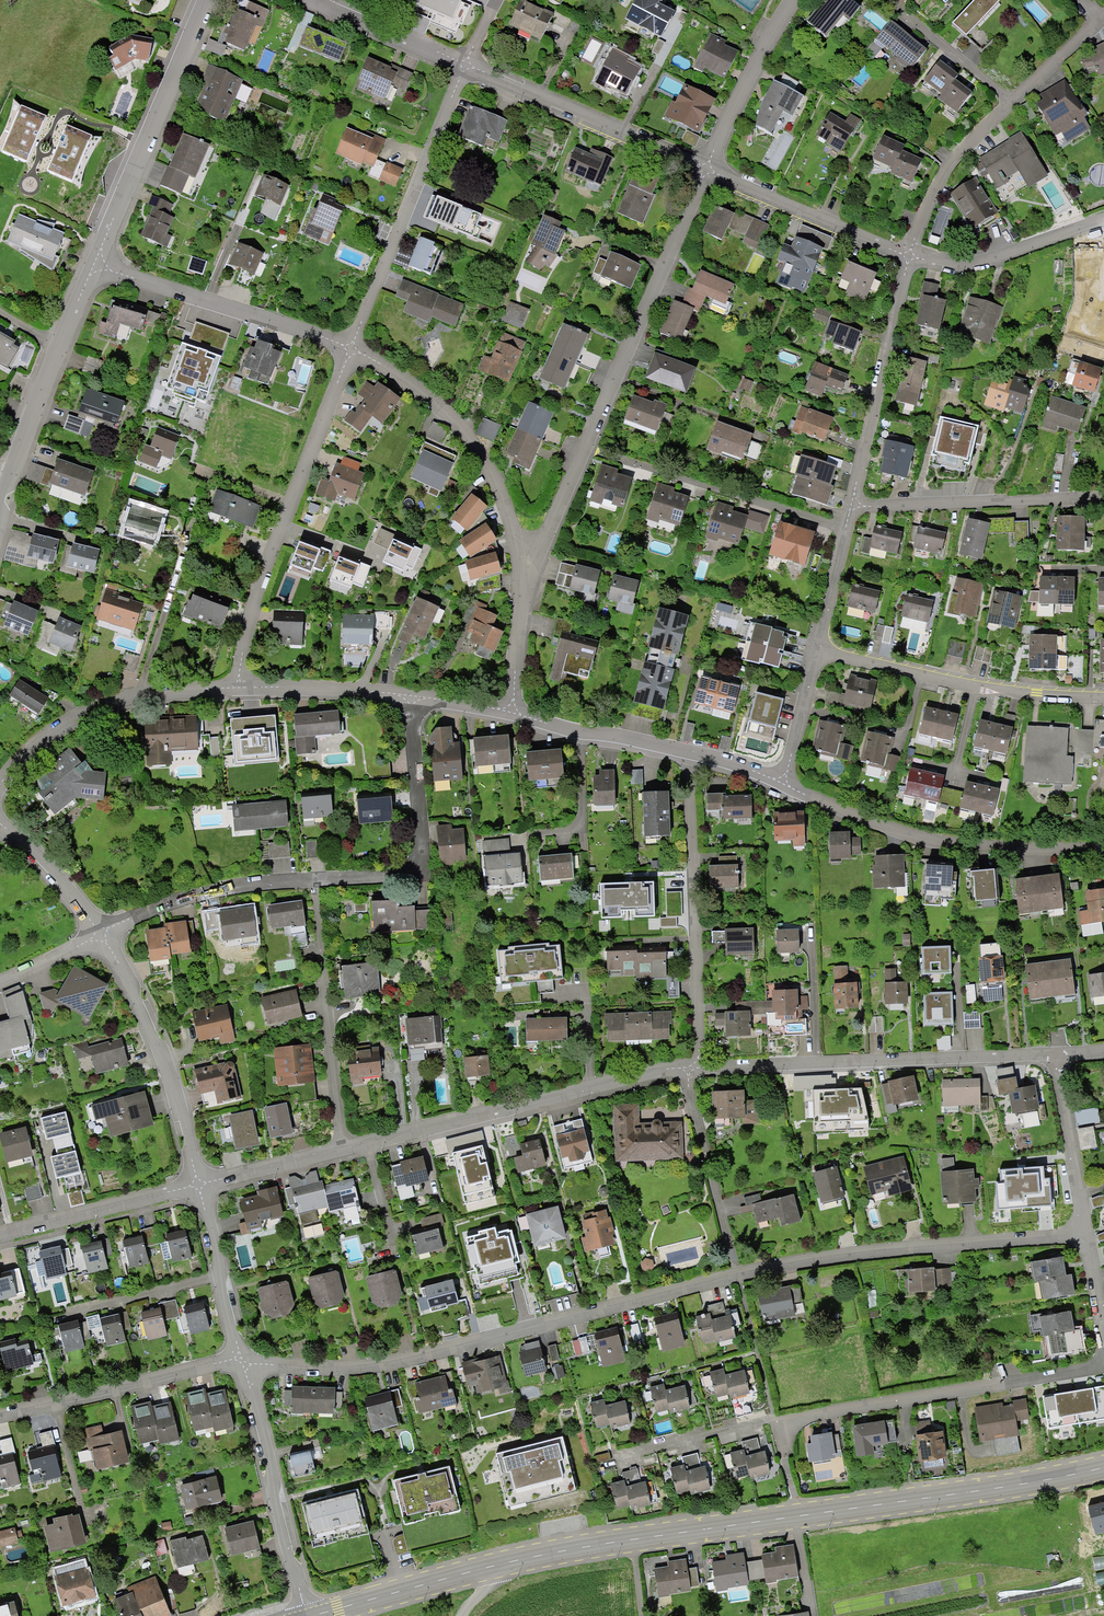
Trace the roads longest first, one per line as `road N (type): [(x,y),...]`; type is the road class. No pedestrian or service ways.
road 1 (secondary): [(1103,1466),(572,1549),(312,1615)]
road 2 (residential): [(240,1360),(342,1368),(401,1360),(737,1275)]
road 3 (residential): [(236,687),(253,604),(348,348)]
road 4 (residential): [(1055,1054),(700,1068)]
road 5 (residential): [(683,1072),(342,1149)]
road 6 (residential): [(737,1275),(895,1249),(1083,1235)]
road 7 (residential): [(1103,857),(931,845),(782,783)]
road 8 (residential): [(777,1421),(1103,1363)]
road 9 (residential): [(692,756),(700,1068)]
road 10 (residential): [(581,450),(709,169)]
road 11 (residential): [(348,348),(466,64)]
road 12 (residential): [(1103,695),(982,687),(816,651)]
road 13 (residential): [(526,564),(518,532),(466,435),(415,387),(348,348)]
road 14 (residential): [(94,264),(210,0)]
road 15 (residential): [(0,524),(94,264)]
road 16 (residential): [(581,450),(844,528)]
road 17 (residential): [(313,881),(401,876),(417,866),(423,846),(415,700)]
road 18 (residential): [(342,1149),(313,881)]
road 19 (residential): [(198,1184),(156,1034),(101,935)]
road 20 (residential): [(348,348),(94,264)]
road 21 (residential): [(709,169),(466,64)]
road 22 (residential): [(0,781),(79,715),(130,696),(236,687)]
road 23 (residential): [(306,1615),(240,1360)]
road 24 (residential): [(849,505),(910,256)]
road 25 (residential): [(849,505),(1103,497)]
road 26 (residential): [(0,1415),(240,1360)]
road 27 (residential): [(101,935),(172,905),(313,881)]
road 28 (residential): [(910,256),(709,169)]
road 29 (residential): [(683,1072),(737,1275)]
road 30 (residential): [(198,1184),(0,1237)]
road 31 (residential): [(1103,220),(966,264),(910,256)]
road 32 (residential): [(709,169),(795,0)]
road 33 (residential): [(692,756),(508,712)]
road 34 (residential): [(910,256),(947,171),(1014,103)]
road 35 (residential): [(1083,1235),(1055,1054)]
road 36 (residential): [(240,1360),(198,1184)]
road 37 (residential): [(236,687),(415,700)]
road 38 (residential): [(777,1421),(618,1459)]
road 39 (residential): [(466,64),(318,0)]
road 40 (residential): [(1014,103),(890,0)]
road 41 (residential): [(101,935),(0,822)]
road 42 (residential): [(508,712),(526,564)]
road 43 (residential): [(342,1149),(198,1184)]
road 44 (residential): [(782,783),(816,651)]
road 45 (residential): [(526,564),(581,450)]
road 46 (residential): [(816,651),(844,528)]
road 47 (residential): [(1014,103),(1103,17)]

